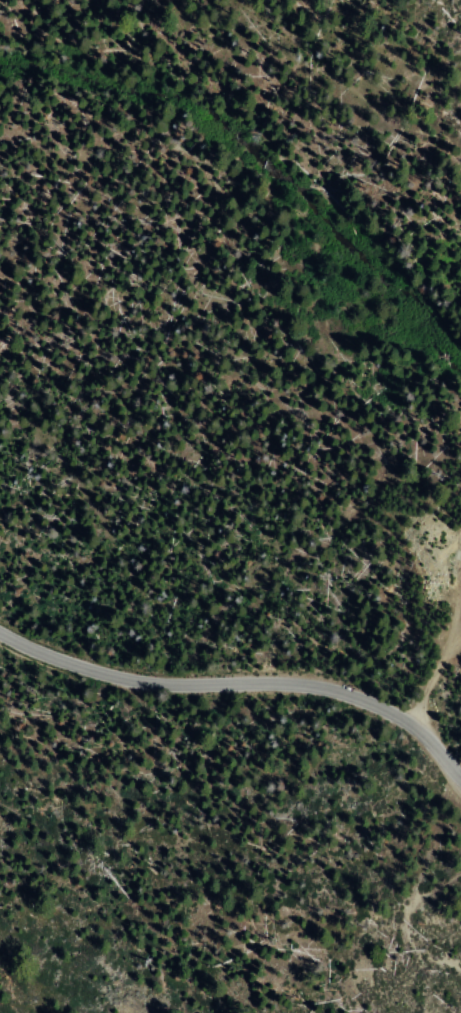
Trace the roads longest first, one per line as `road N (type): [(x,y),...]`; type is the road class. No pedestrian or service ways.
road 1 (residential): [(460,772),(377,704),(338,691),(91,669),(0,630)]

